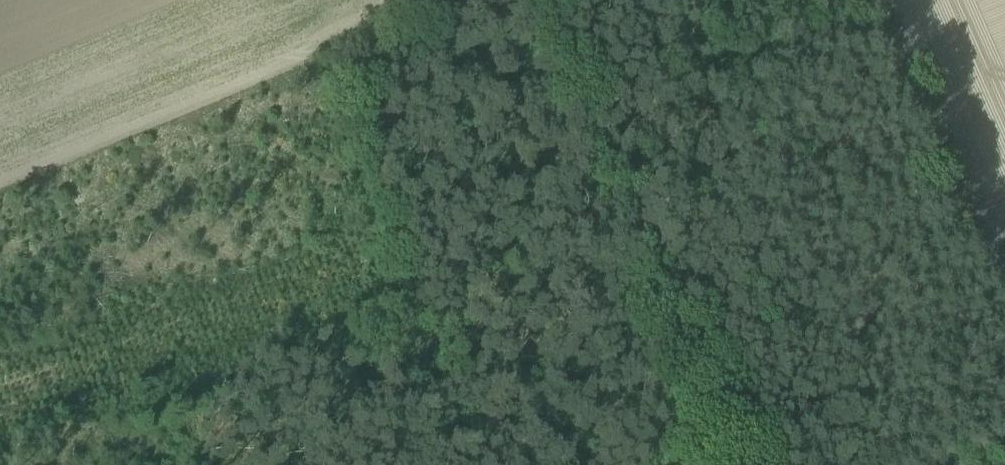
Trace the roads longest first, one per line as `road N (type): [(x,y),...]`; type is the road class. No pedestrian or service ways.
road 1 (track): [(463,464),(328,41)]
road 2 (track): [(1004,250),(885,0)]

